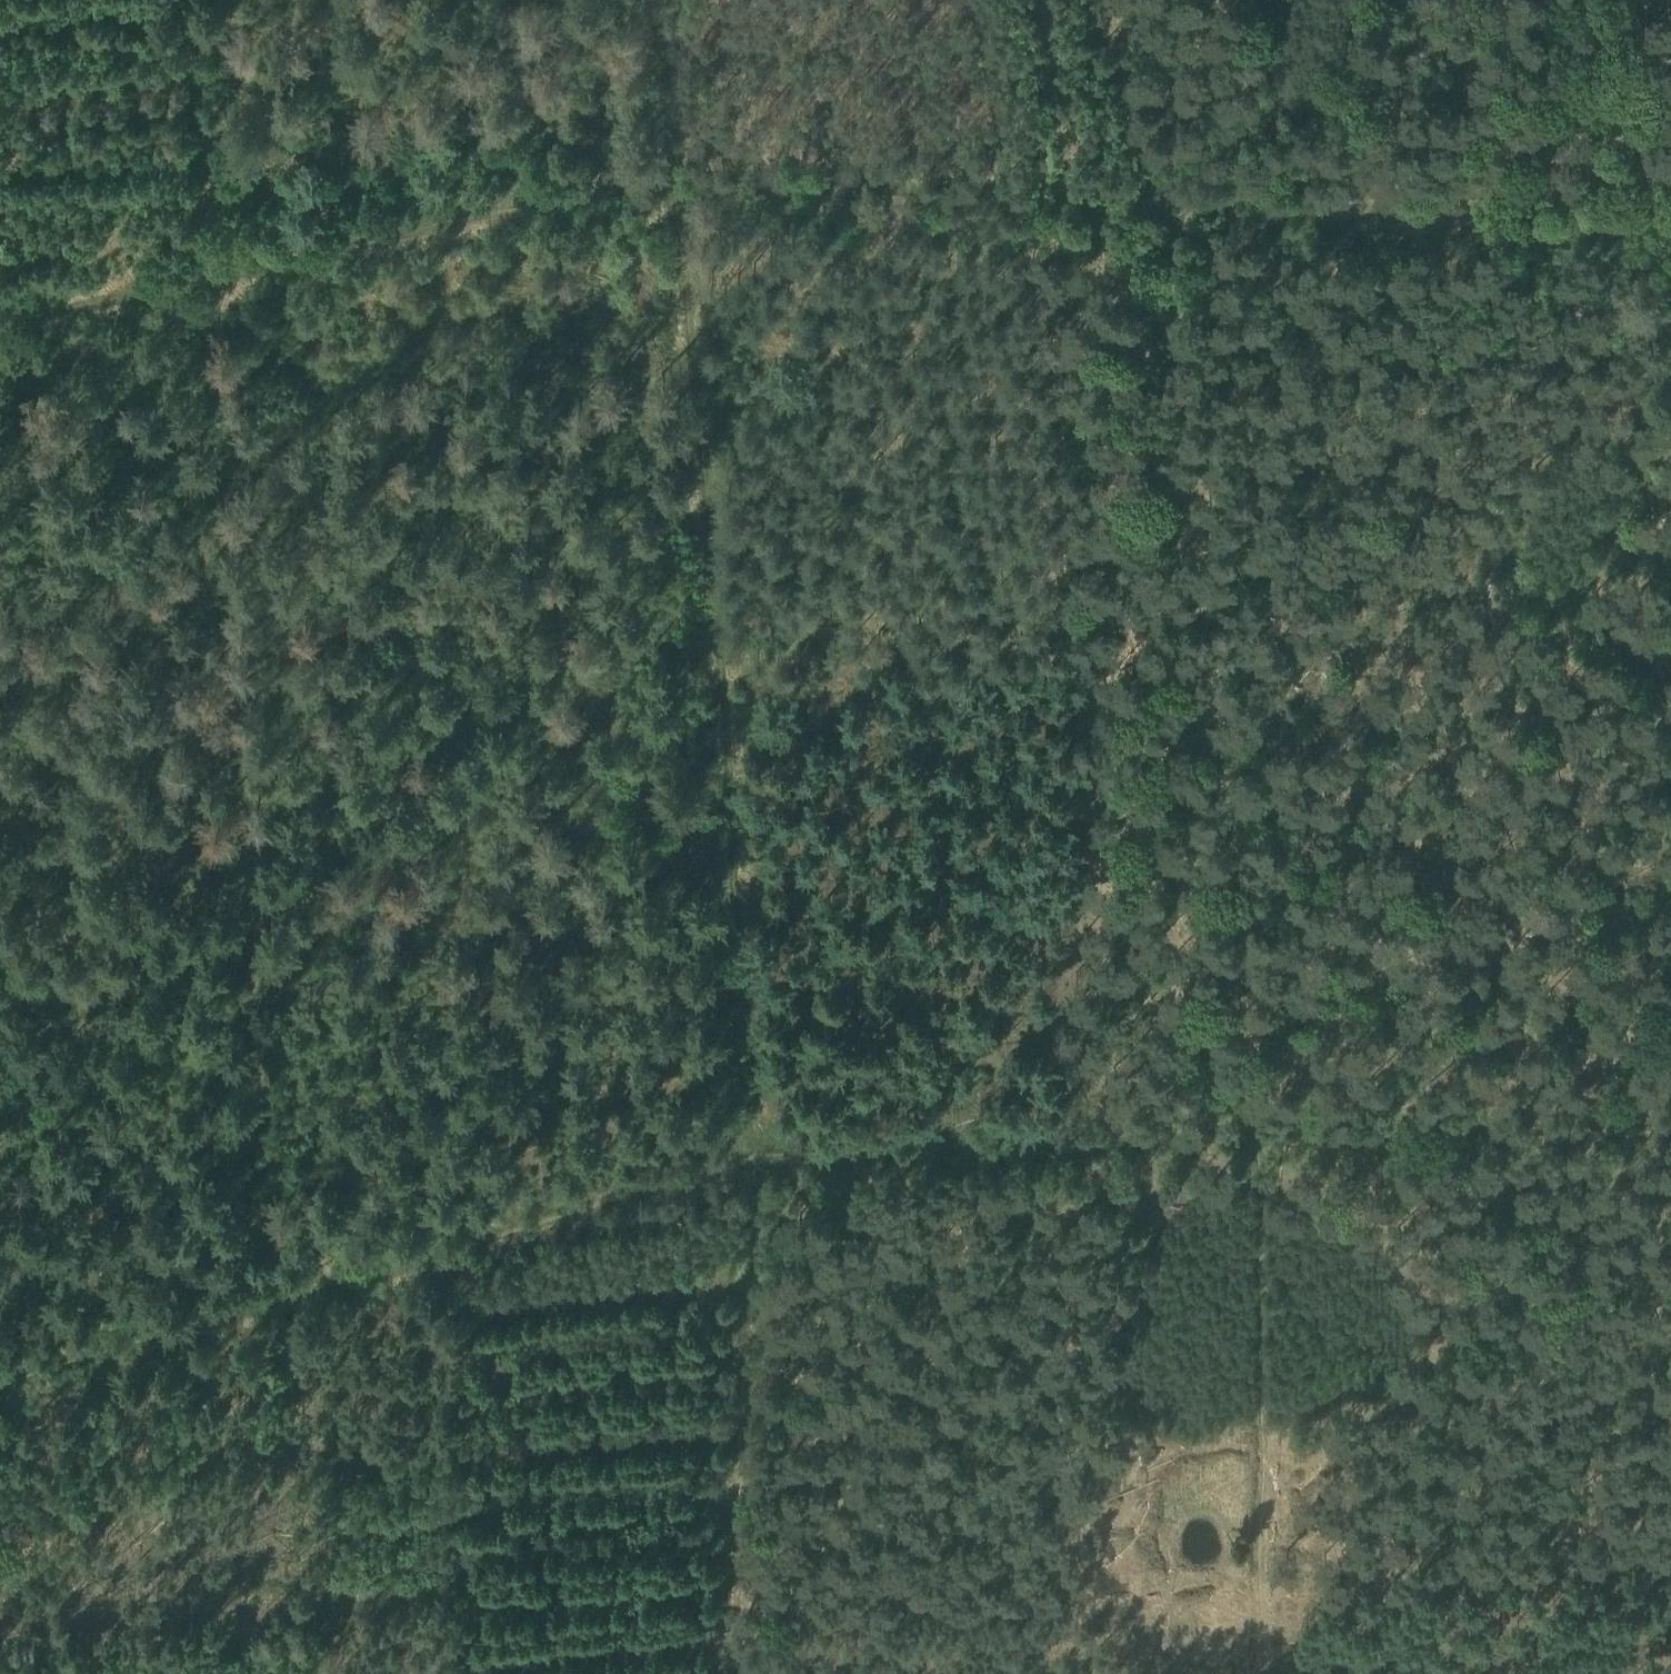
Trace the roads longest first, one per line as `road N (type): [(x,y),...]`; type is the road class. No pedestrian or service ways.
road 1 (track): [(1153,199),(1260,1130),(1266,1673)]
road 2 (track): [(0,321),(672,181),(957,176),(1153,199)]
road 3 (track): [(1669,234),(1153,199)]
road 4 (track): [(1669,234),(1593,0)]

